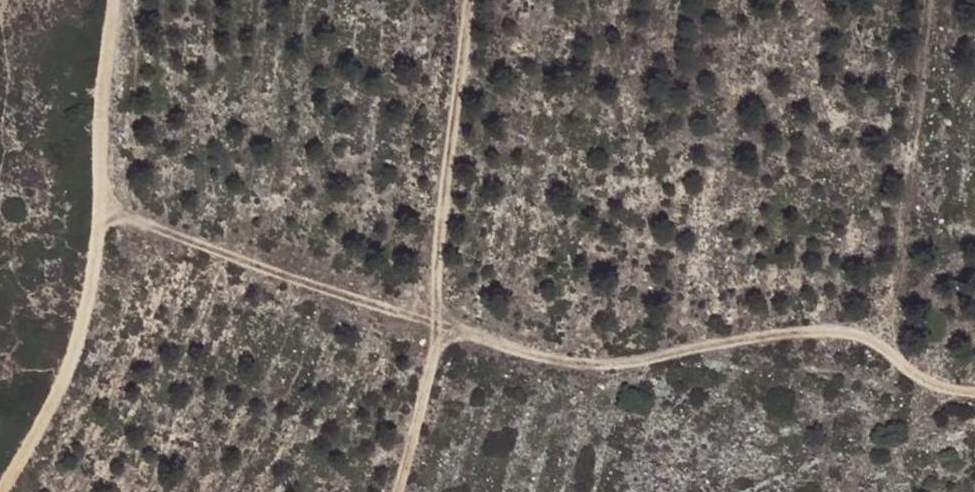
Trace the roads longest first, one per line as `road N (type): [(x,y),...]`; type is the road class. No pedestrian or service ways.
road 1 (track): [(974,391),(931,387),(867,336),(824,330),(629,361),(568,361),(440,329),(99,209)]
road 2 (track): [(110,0),(99,209),(66,379),(0,490)]
road 3 (track): [(471,0),(444,178),(440,329),(397,491)]

